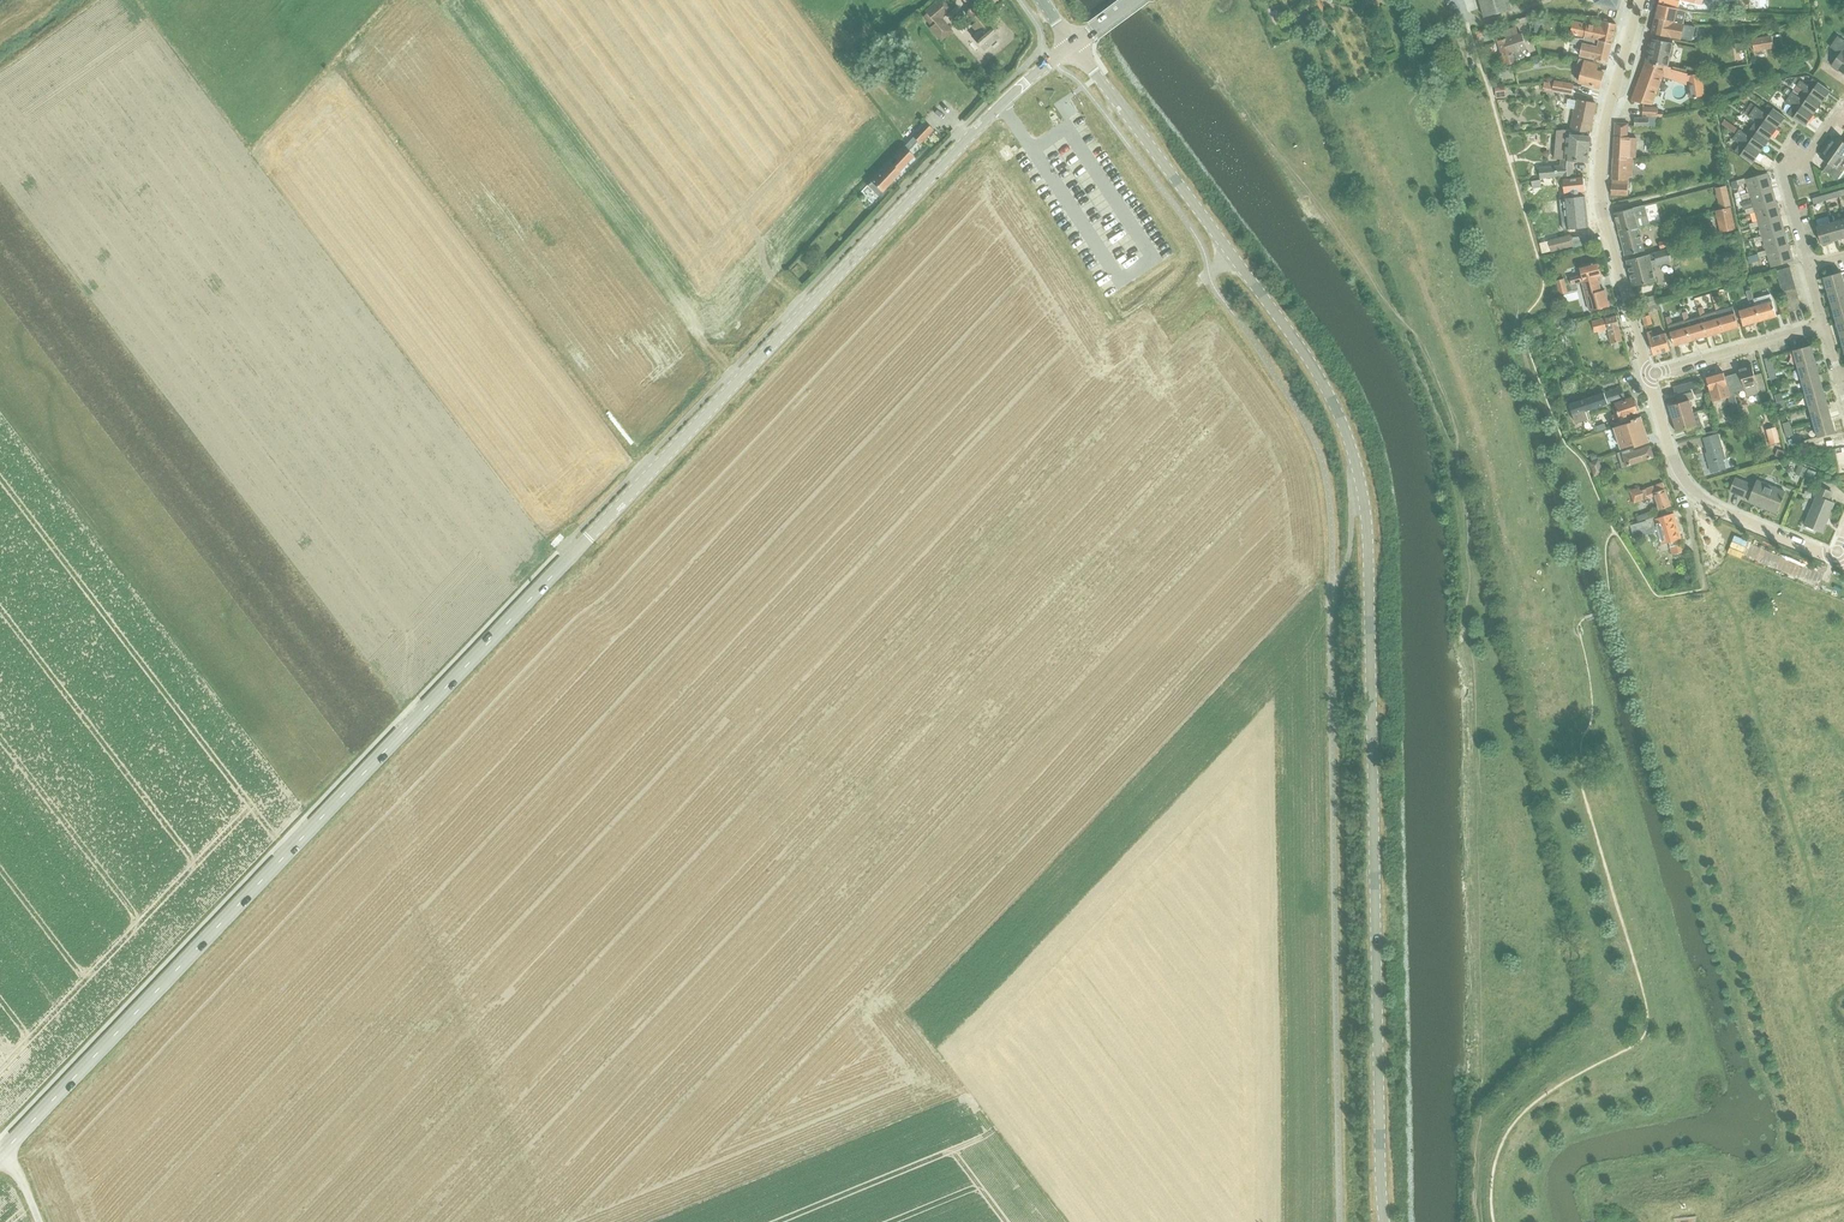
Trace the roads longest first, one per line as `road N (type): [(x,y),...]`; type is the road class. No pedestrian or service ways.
road 1 (tertiary): [(1072,44),(939,169),(0,1156)]
road 2 (tertiary): [(1385,1221),(1368,543),(1356,463),(1299,344),(1072,44)]
road 3 (tertiary): [(1647,375),(1600,201),(1610,102),(1642,0)]
road 4 (tertiary): [(1834,557),(1694,495),(1678,475),(1647,375)]
road 5 (residential): [(1810,265),(1784,175),(1808,158),(1843,101)]
road 6 (residential): [(1647,375),(1825,324)]

